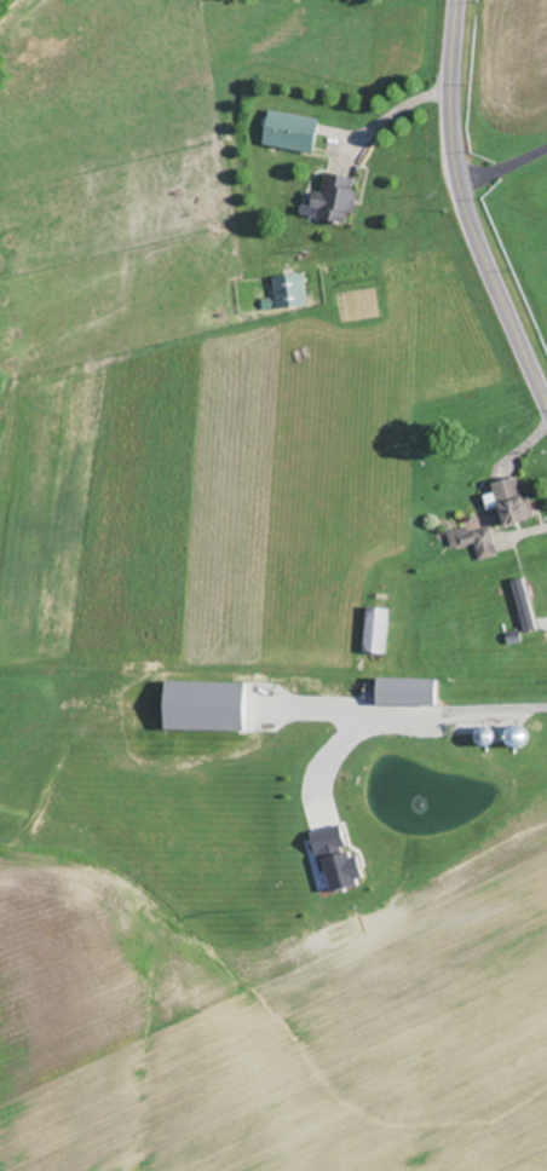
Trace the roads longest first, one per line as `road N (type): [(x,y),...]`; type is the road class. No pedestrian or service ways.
road 1 (secondary): [(546,403),(456,171),(456,0)]
road 2 (residential): [(546,736),(395,736),(367,751),(339,788),(351,826),(368,842)]

